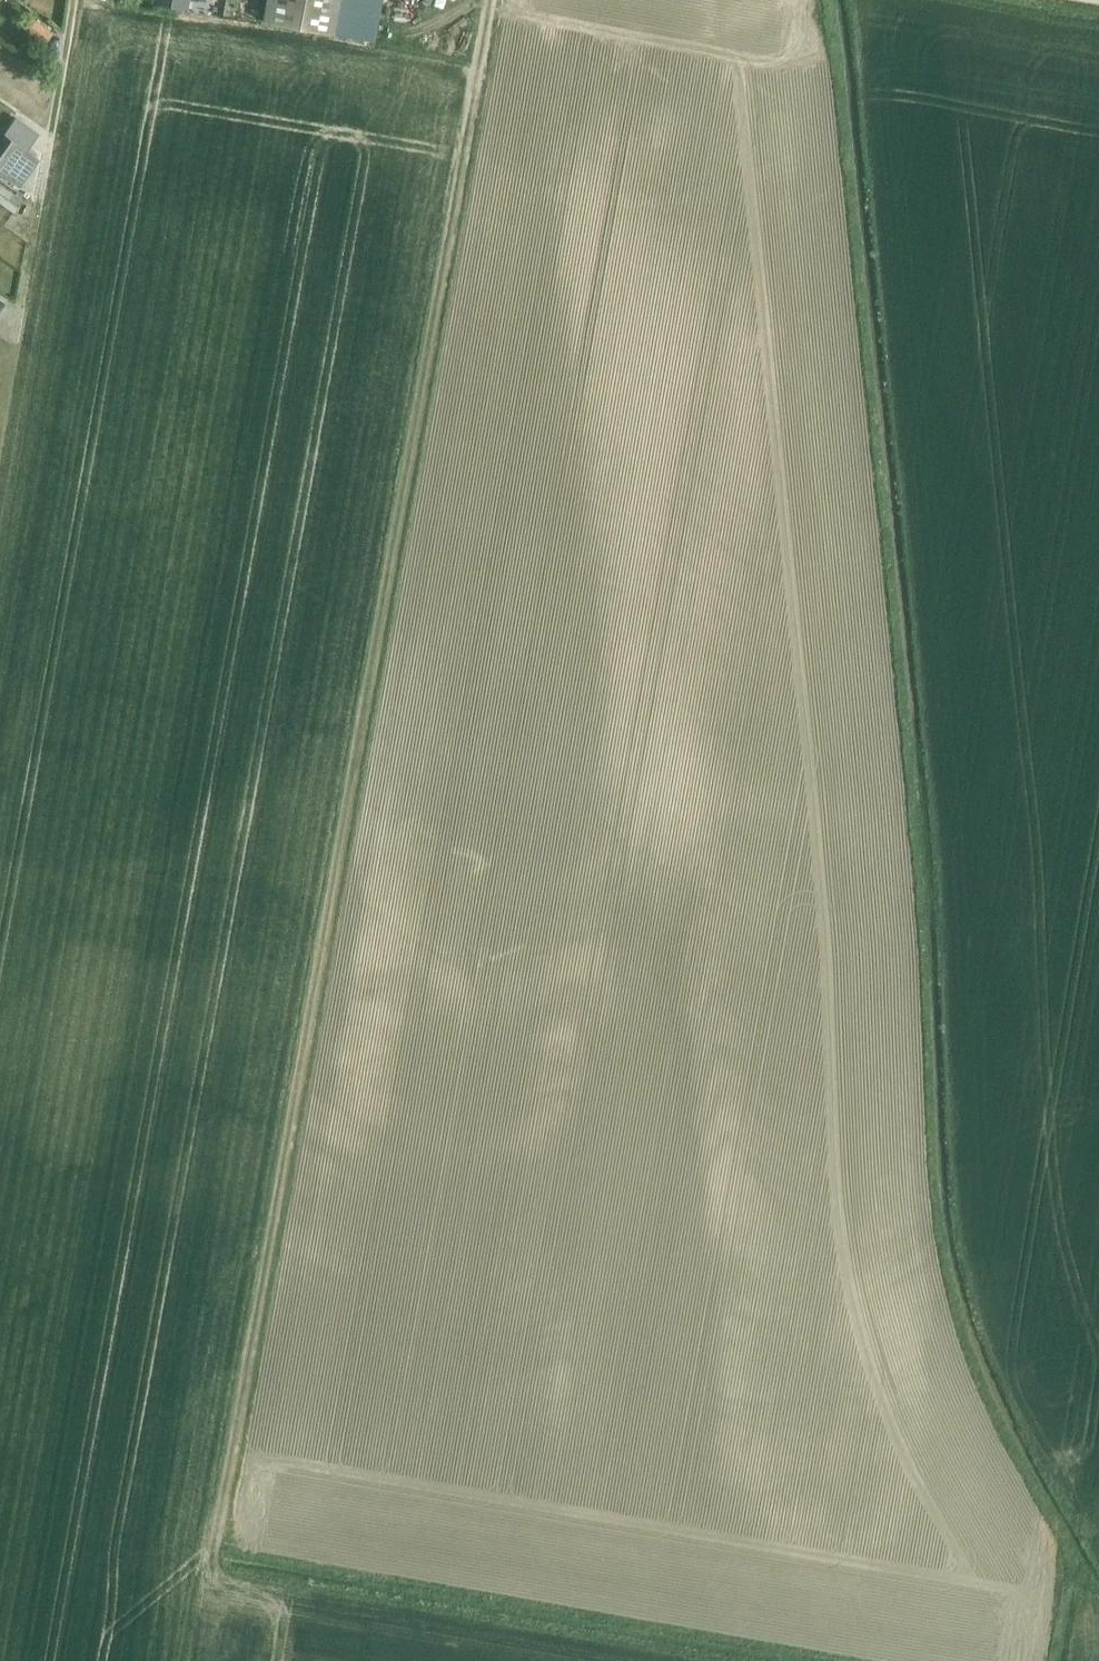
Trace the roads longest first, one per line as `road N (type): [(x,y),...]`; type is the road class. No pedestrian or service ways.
road 1 (track): [(216,1545),(489,0)]

